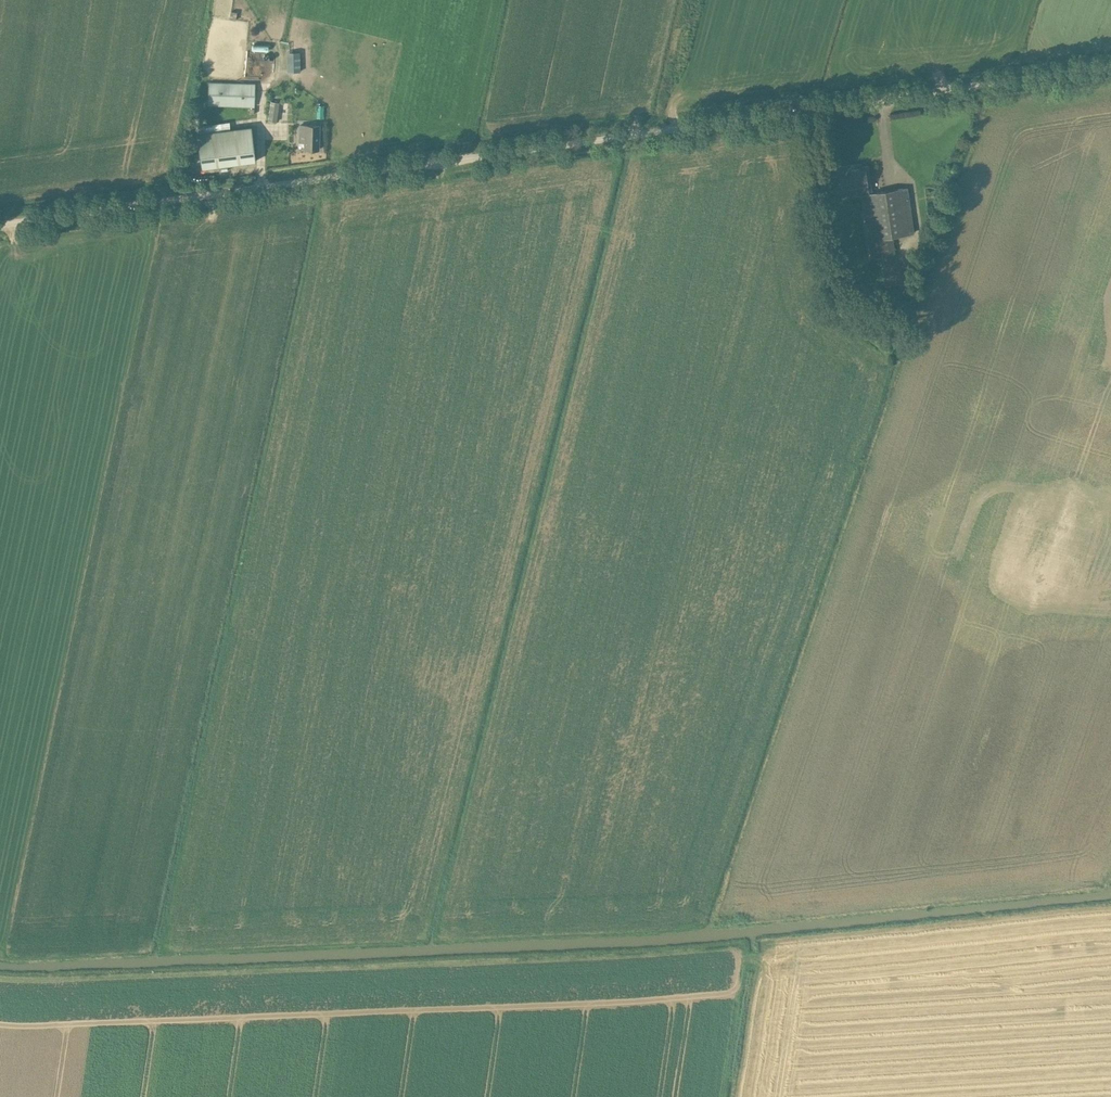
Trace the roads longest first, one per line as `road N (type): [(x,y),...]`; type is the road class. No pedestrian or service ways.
road 1 (unclassified): [(0,224),(1110,66)]

